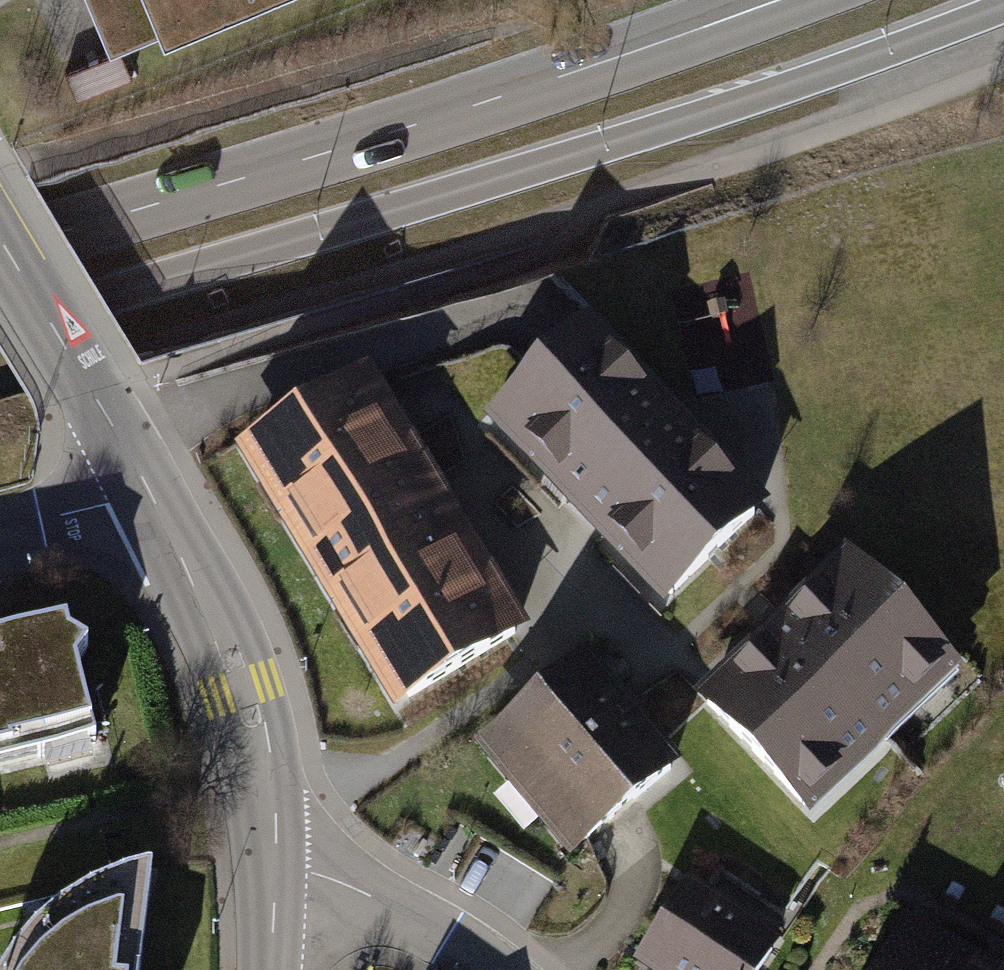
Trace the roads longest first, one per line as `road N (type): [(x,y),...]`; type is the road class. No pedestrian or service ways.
road 1 (secondary): [(0,324),(703,110),(1003,2)]
road 2 (secondary): [(762,4),(382,132),(0,246)]
road 3 (tertiary): [(147,493),(212,612),(254,726),(269,873)]
road 4 (residential): [(269,873),(319,884),(455,941),(499,969)]
road 5 (tertiary): [(94,400),(0,242)]
road 6 (residential): [(0,530),(147,493)]

